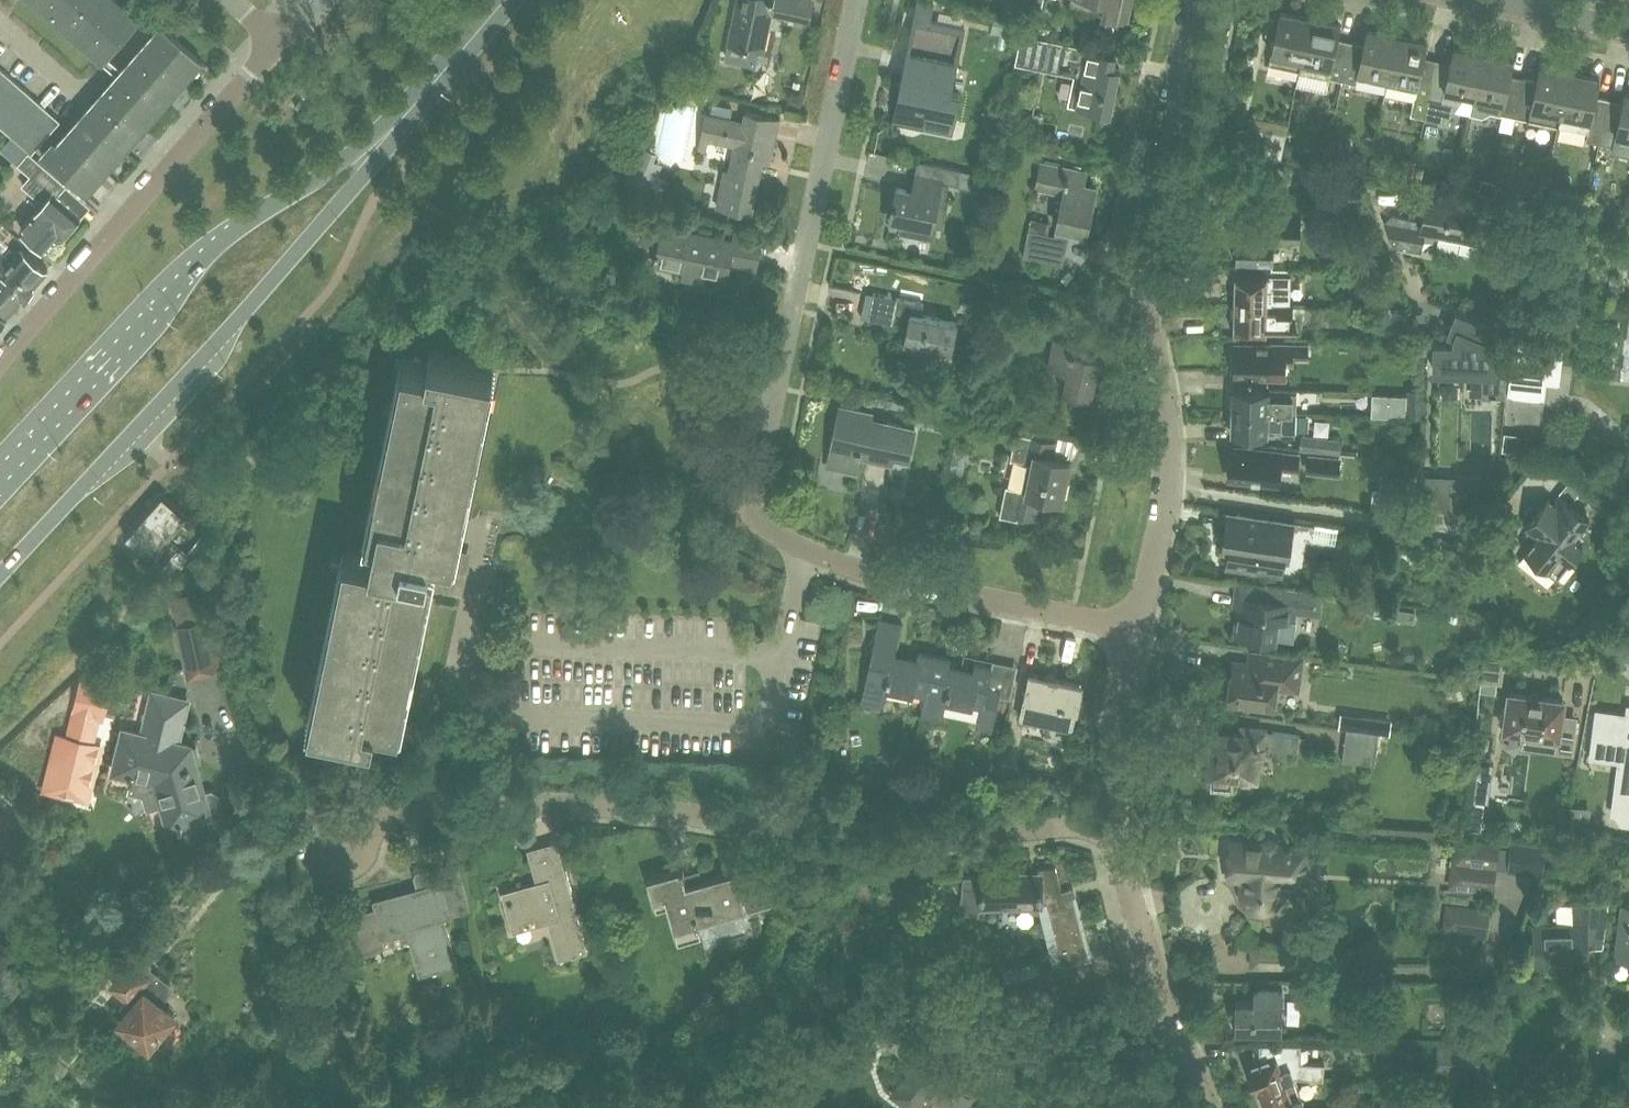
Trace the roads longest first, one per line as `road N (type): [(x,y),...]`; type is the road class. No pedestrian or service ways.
road 1 (residential): [(334,873),(408,822),(582,819),(877,857),(958,855),(1121,820)]
road 2 (residential): [(1135,639),(1173,494),(1176,406),(1152,241),(1189,0)]
road 3 (primary): [(0,578),(373,168),(415,108)]
road 4 (residential): [(817,555),(799,551),(771,516),(769,482),(861,0)]
road 5 (primary): [(415,108),(211,254),(0,473)]
road 6 (unclassified): [(792,652),(774,721),(483,718),(463,694),(468,660),(486,648)]
road 7 (residential): [(281,42),(0,354)]
road 8 (residential): [(1135,639),(874,578),(817,555)]
road 9 (unclassified): [(792,652),(486,648)]
road 10 (residential): [(1207,1107),(1158,982),(1121,820)]
road 11 (residential): [(1121,820),(1135,639)]
road 12 (primary): [(415,108),(506,0)]
road 13 (tertiary): [(1628,28),(1495,0)]
road 14 (unclassified): [(486,648),(468,632),(485,535)]

